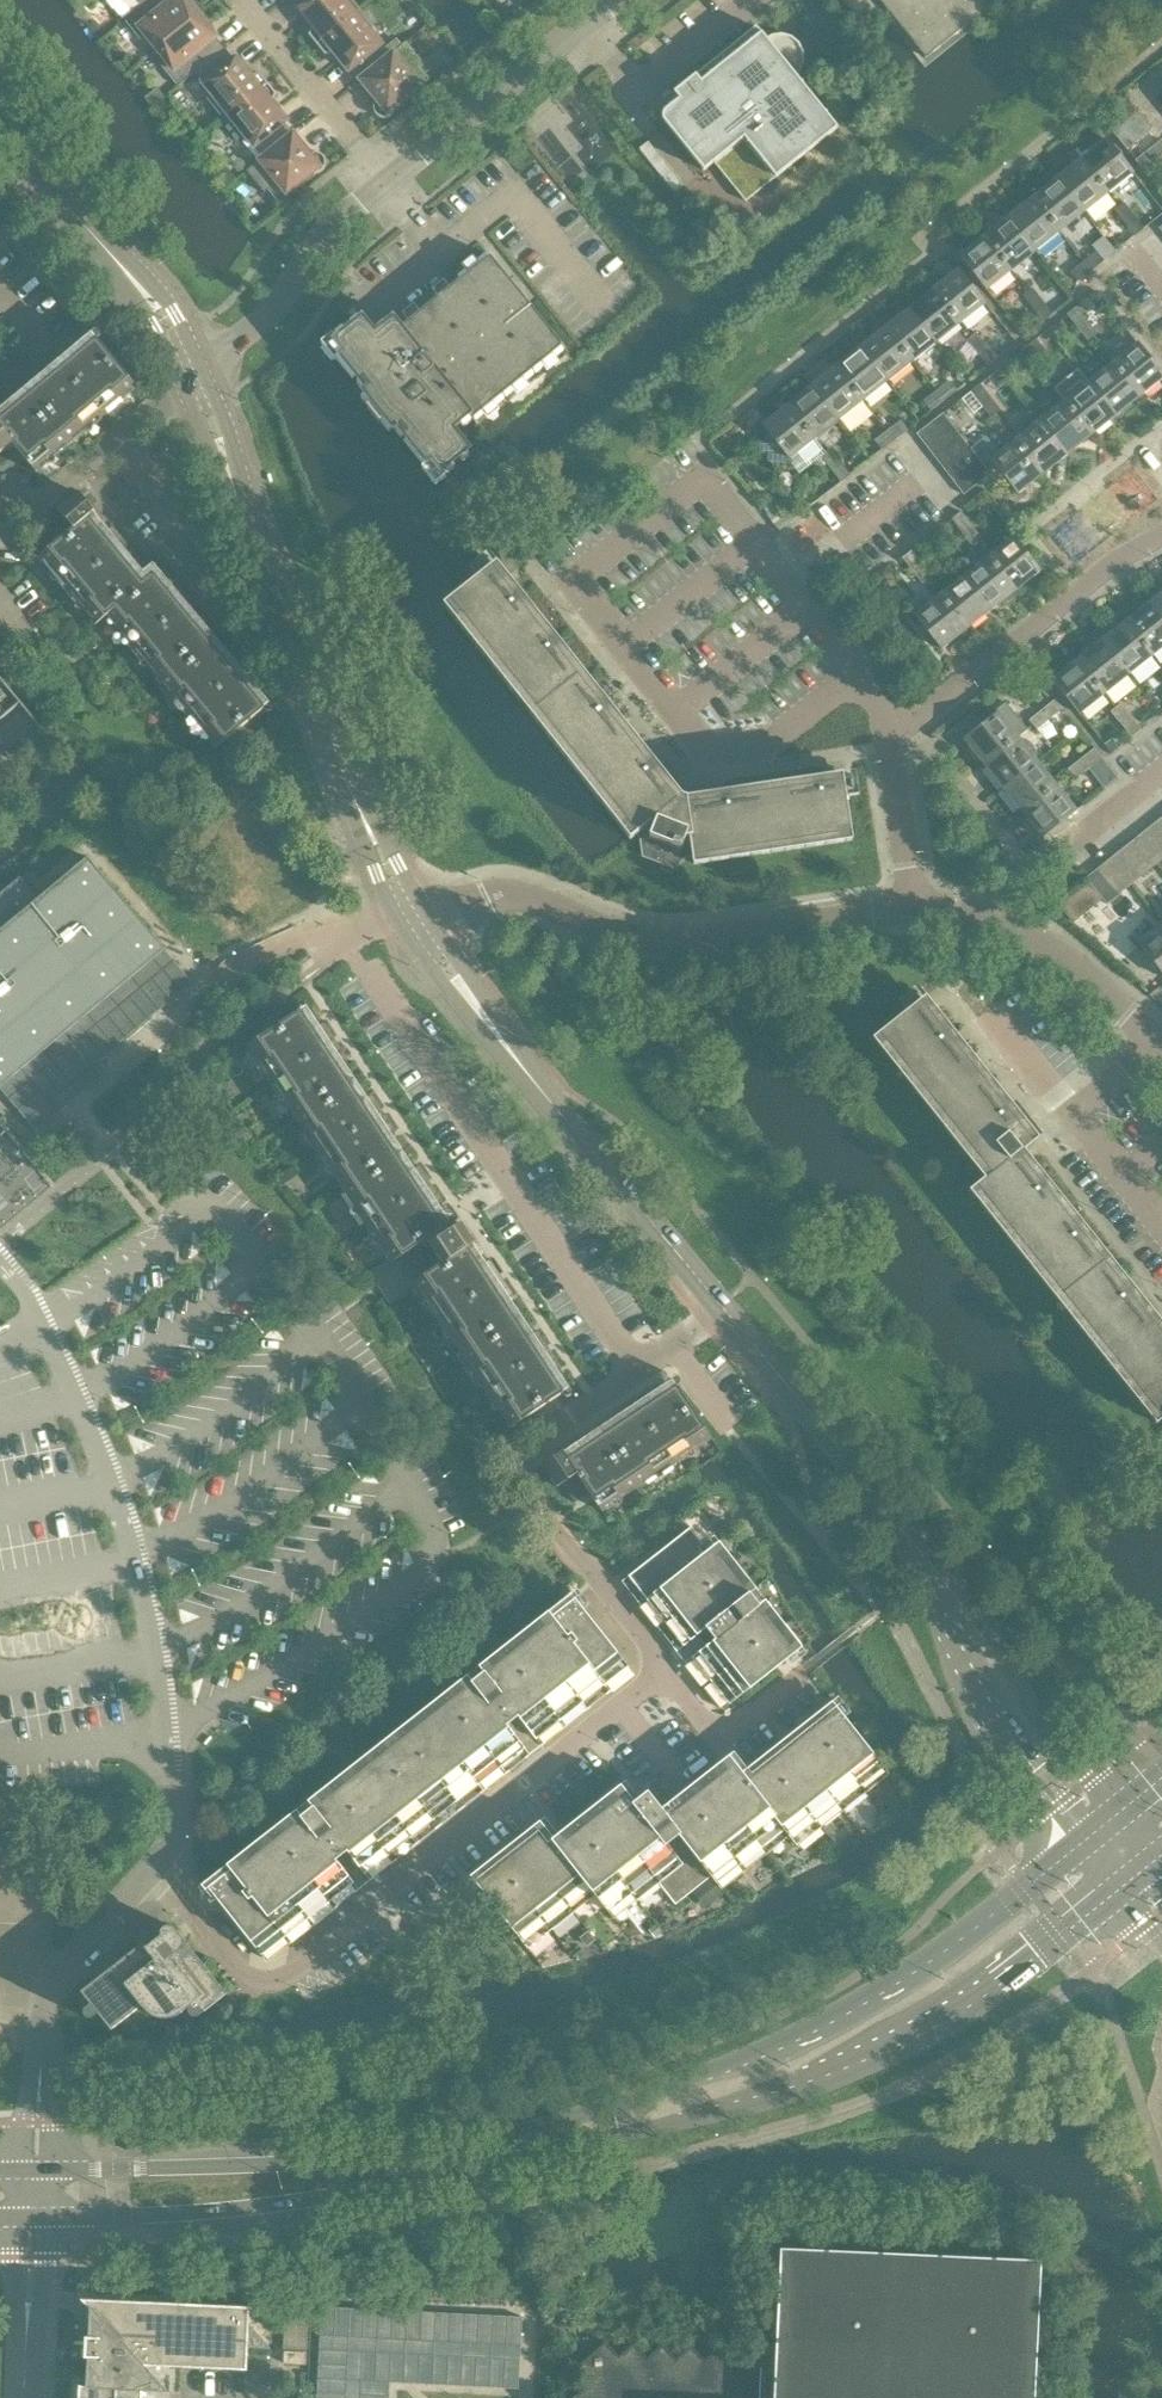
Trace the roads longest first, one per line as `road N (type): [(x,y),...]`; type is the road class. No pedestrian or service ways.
road 1 (secondary): [(47,2220),(356,2193),(700,2116),(830,2076),(960,2011),(1116,1893)]
road 2 (secondary): [(1081,1843),(898,1983),(749,2063),(444,2149),(312,2163),(49,2170)]
road 3 (residential): [(158,1866),(246,1976),(283,1980),(664,1672)]
road 4 (residential): [(0,1249),(33,1296),(117,1484),(169,1726),(175,1799),(172,1837),(158,1866)]
road 5 (tertiary): [(414,920),(339,763),(195,365)]
road 6 (residential): [(414,920),(487,899),(514,900),(637,939),(685,940),(916,910)]
road 7 (tertiary): [(722,1307),(542,1092),(414,920)]
road 8 (residential): [(635,1374),(364,968)]
road 9 (residential): [(664,1672),(538,1506),(518,1460),(525,1444),(635,1374)]
road 10 (tertiary): [(890,1513),(983,1703),(1081,1843)]
road 11 (tertiary): [(1126,1810),(1064,1753),(980,1612),(890,1513)]
road 12 (residential): [(898,735),(1119,560),(1161,536)]
road 13 (tertiary): [(195,365),(0,124)]
road 14 (residential): [(382,183),(615,0)]
road 15 (residential): [(916,910),(1021,934),(1161,1050)]
road 16 (tertiary): [(890,1513),(722,1307)]
road 17 (residential): [(195,365),(264,321),(341,215),(382,183)]
road 18 (residential): [(41,2079),(52,1976),(158,1866)]
road 19 (residential): [(1161,1050),(1076,1118),(1161,1223)]
road 20 (residential): [(382,183),(236,0)]
road 21 (residential): [(806,1670),(718,1738),(664,1672)]
road 22 (residential): [(916,910),(891,745),(898,735)]

